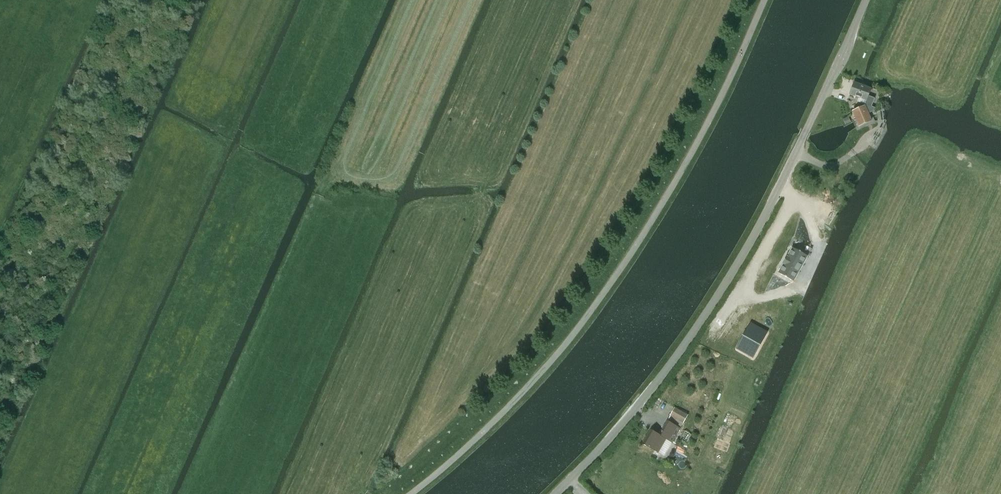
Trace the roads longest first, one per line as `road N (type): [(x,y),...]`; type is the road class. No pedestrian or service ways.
road 1 (unclassified): [(411,493),(490,430),(615,283),(764,0)]
road 2 (unclassified): [(556,493),(680,352),(731,273),(868,0)]

